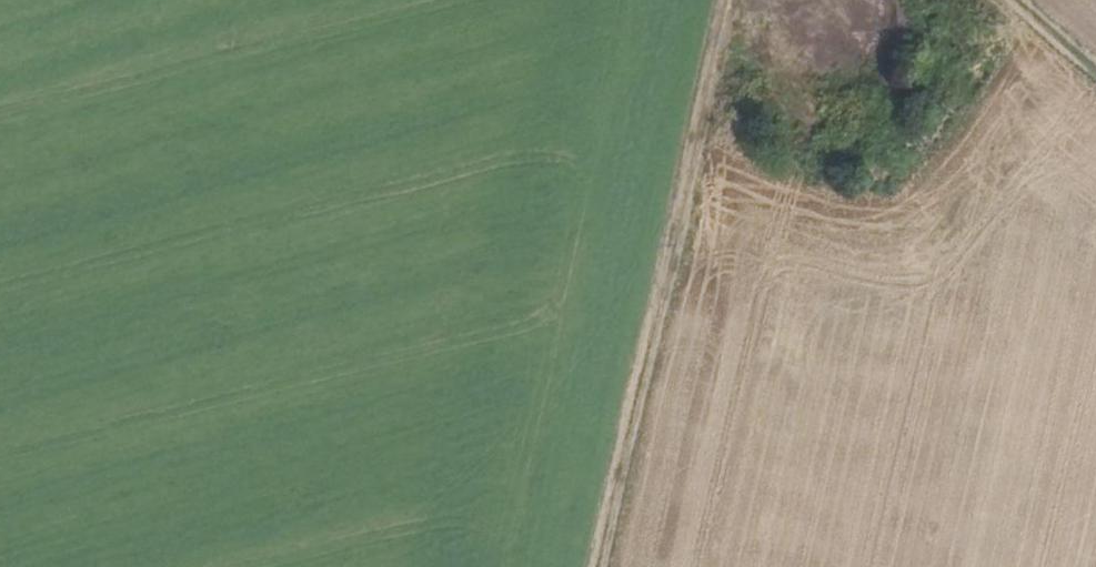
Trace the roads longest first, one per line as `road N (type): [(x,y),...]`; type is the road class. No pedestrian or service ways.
road 1 (track): [(731,0),(602,566)]

